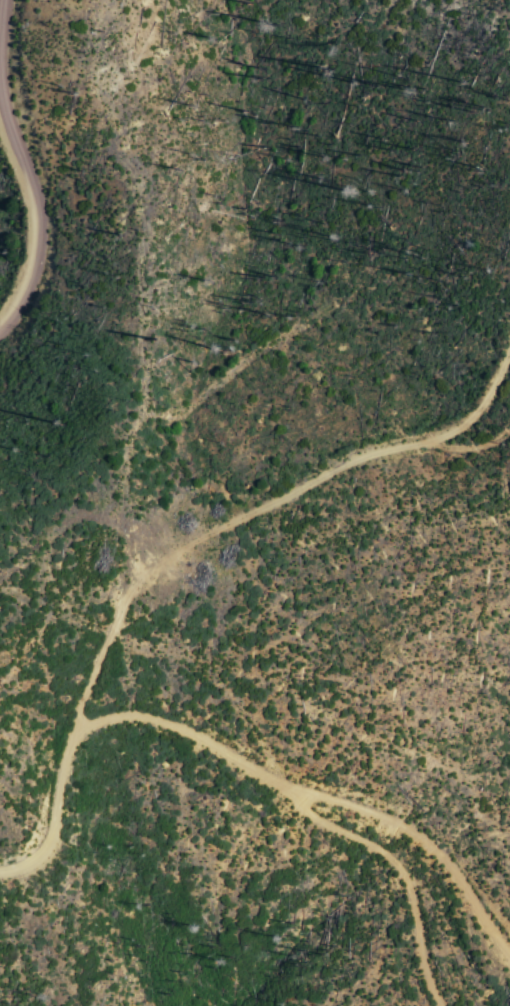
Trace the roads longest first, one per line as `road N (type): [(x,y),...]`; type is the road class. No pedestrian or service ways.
road 1 (track): [(509,956),(427,843),(381,816),(289,789),(206,741),(124,715),(95,721),(69,742),(52,834),(40,856),(0,873)]
road 2 (track): [(69,742),(133,589),(158,565),(349,461),(470,420),(509,353)]
road 3 (track): [(442,1005),(421,958),(408,884),(387,855),(309,812),(289,789)]
road 4 (track): [(0,331),(22,314),(44,270),(46,244),(0,73)]

